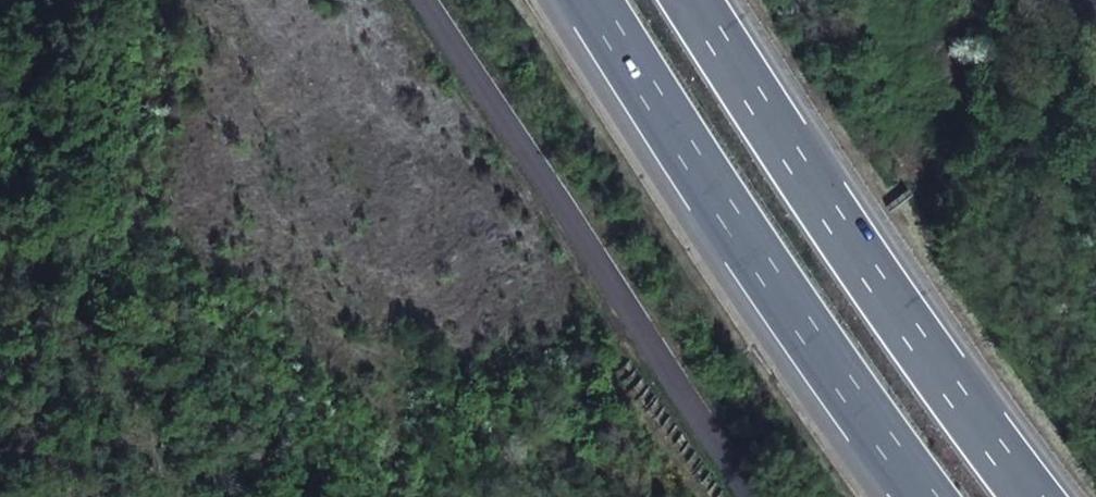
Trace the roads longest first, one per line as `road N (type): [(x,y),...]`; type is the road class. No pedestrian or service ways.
road 1 (motorway): [(1031,496),(880,288),(693,0)]
road 2 (motorway): [(594,0),(838,375),(928,496)]
road 3 (unclassified): [(758,496),(424,0)]

